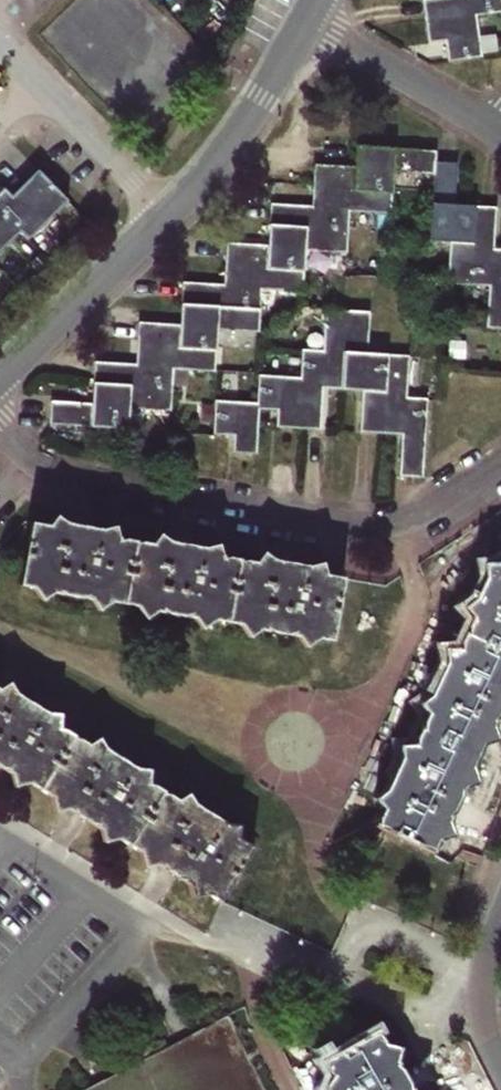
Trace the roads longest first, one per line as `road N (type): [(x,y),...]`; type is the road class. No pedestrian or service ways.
road 1 (residential): [(0,427),(28,452),(74,474),(361,523),(426,511),(500,462)]
road 2 (tertiary): [(166,214),(234,142),(307,18)]
road 3 (tertiary): [(0,376),(166,214)]
road 4 (residential): [(307,18),(497,134)]
road 5 (residential): [(39,83),(166,214)]
road 6 (residential): [(500,1065),(480,998),(500,923)]

